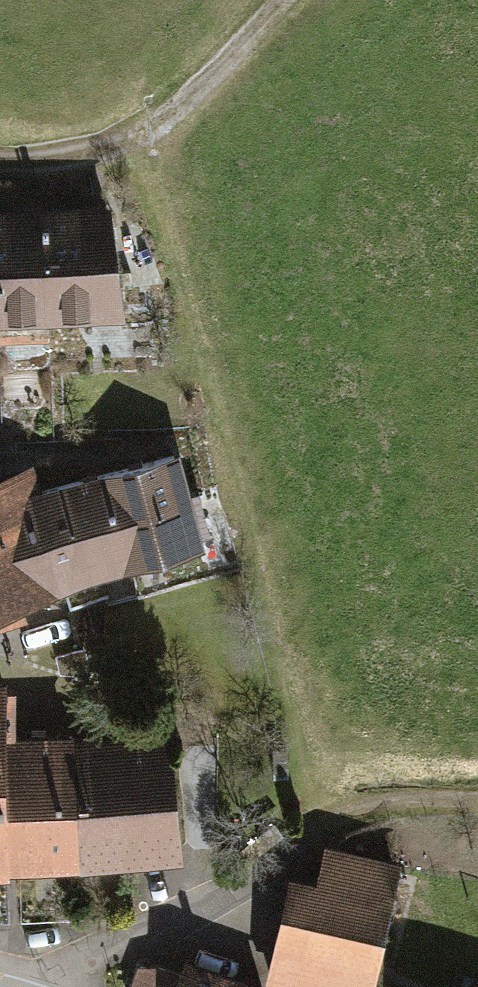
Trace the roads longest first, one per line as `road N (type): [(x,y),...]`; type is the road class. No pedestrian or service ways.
road 1 (track): [(0,163),(32,164),(131,136),(182,104),(285,0)]

